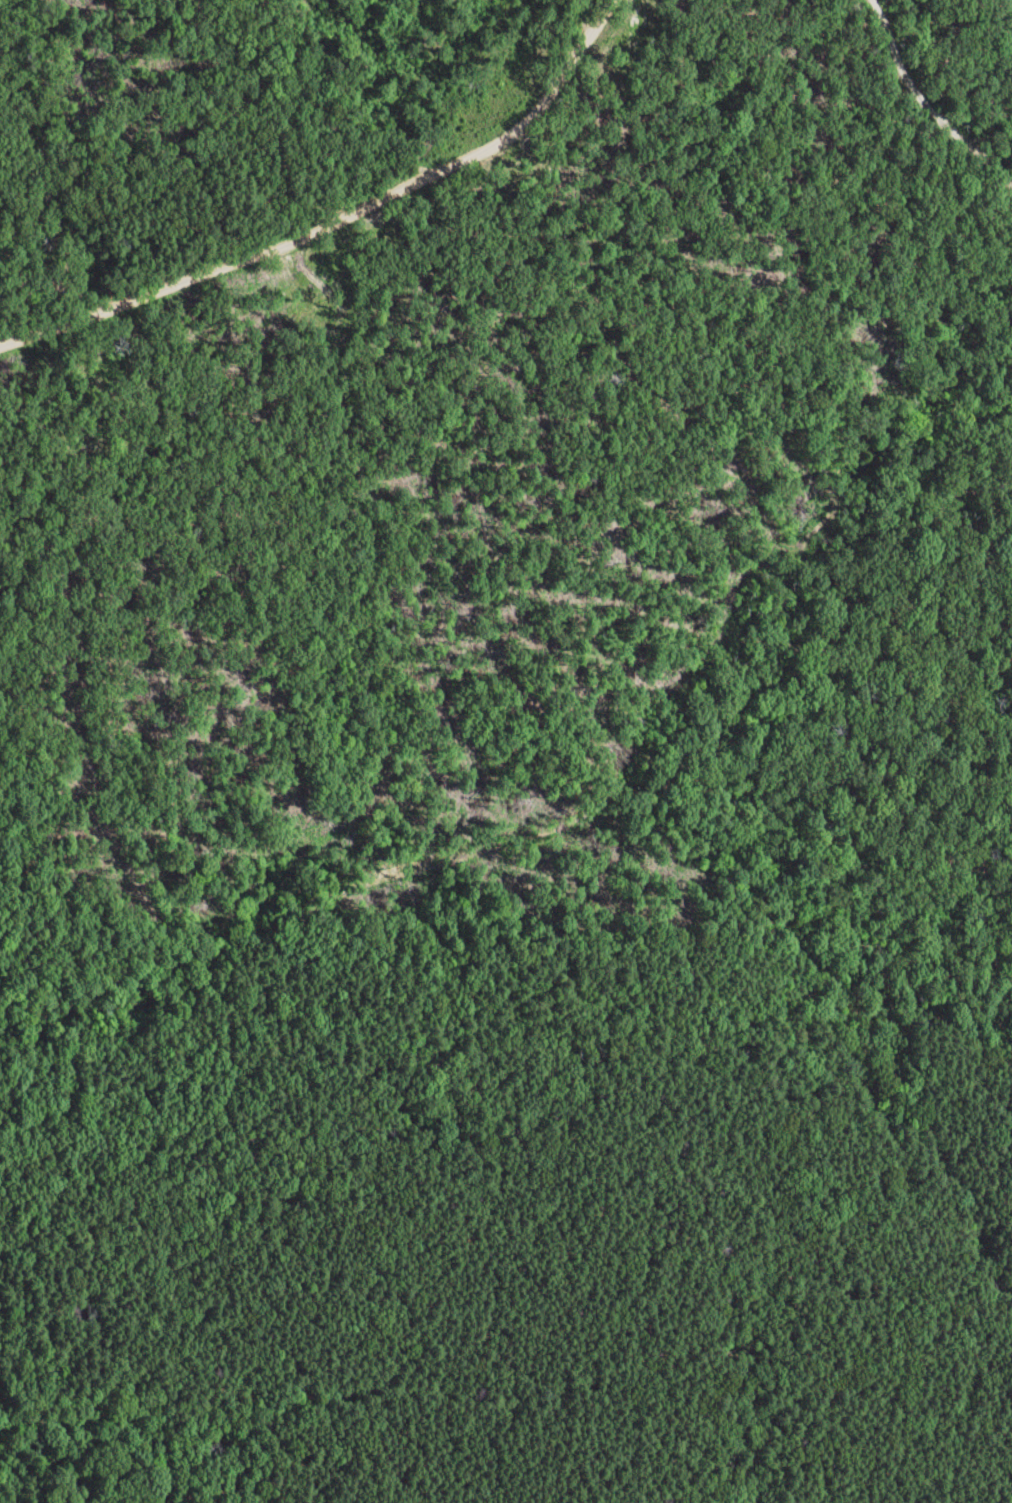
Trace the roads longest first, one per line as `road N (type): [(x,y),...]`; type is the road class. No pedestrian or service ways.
road 1 (residential): [(0,322),(173,289),(291,252),(538,112),(605,0)]

